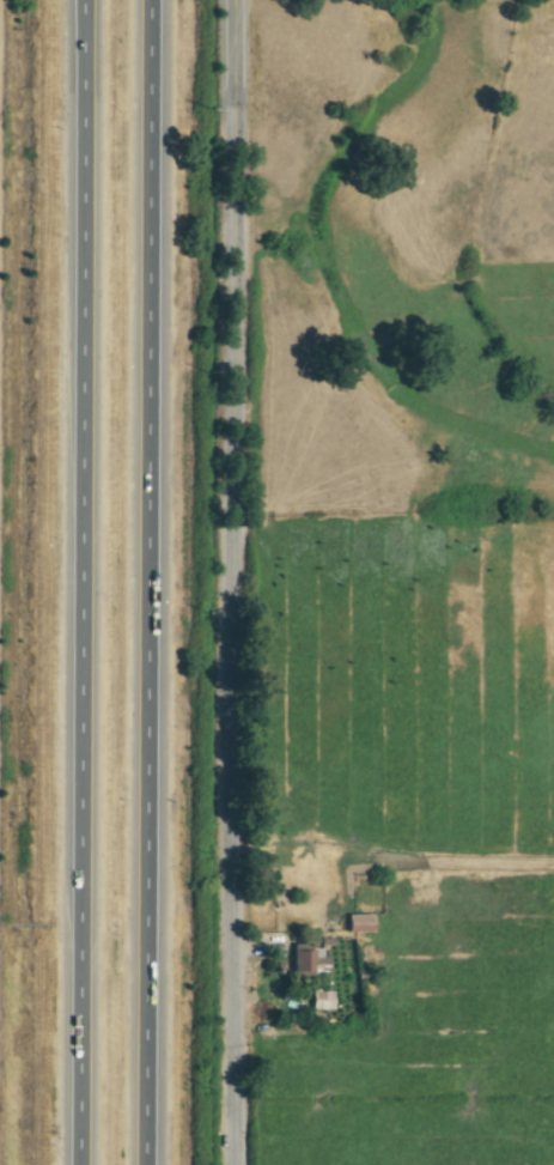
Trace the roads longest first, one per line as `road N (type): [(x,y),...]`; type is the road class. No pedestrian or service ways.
road 1 (tertiary): [(240,1164),(235,0)]
road 2 (motorway): [(155,1164),(157,0)]
road 3 (motorway): [(81,127),(83,1164)]
road 4 (trunk): [(82,0),(81,127)]

